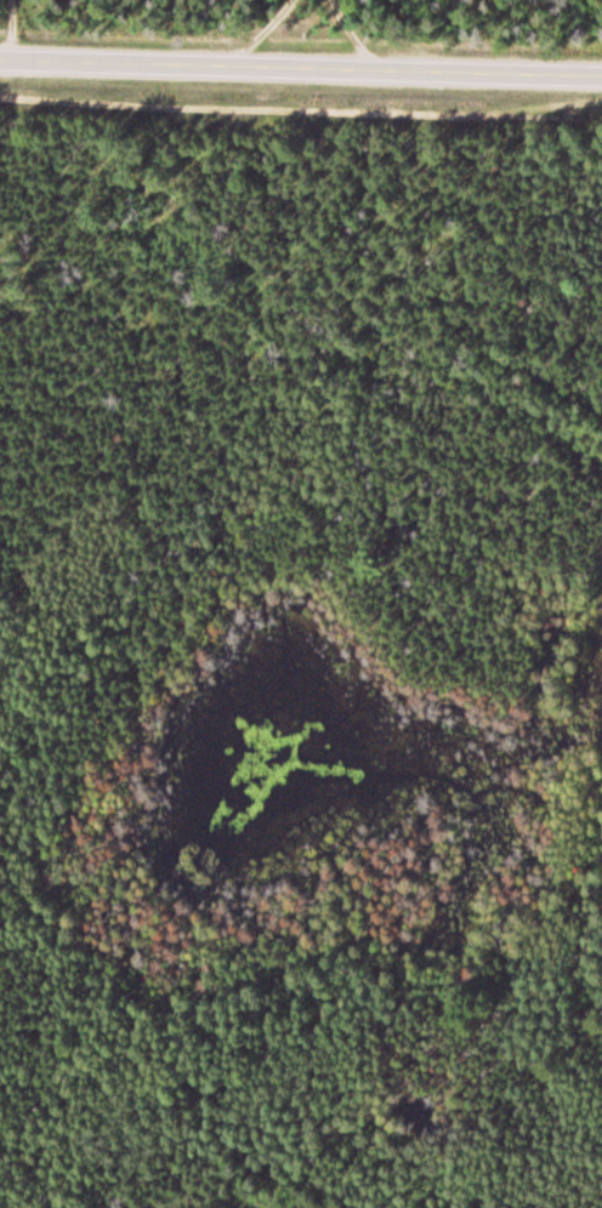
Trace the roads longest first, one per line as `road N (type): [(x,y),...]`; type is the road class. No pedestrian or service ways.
road 1 (track): [(601,115),(0,101)]
road 2 (tertiary): [(601,80),(0,67)]
road 3 (track): [(114,1207),(81,1200),(0,1069)]

